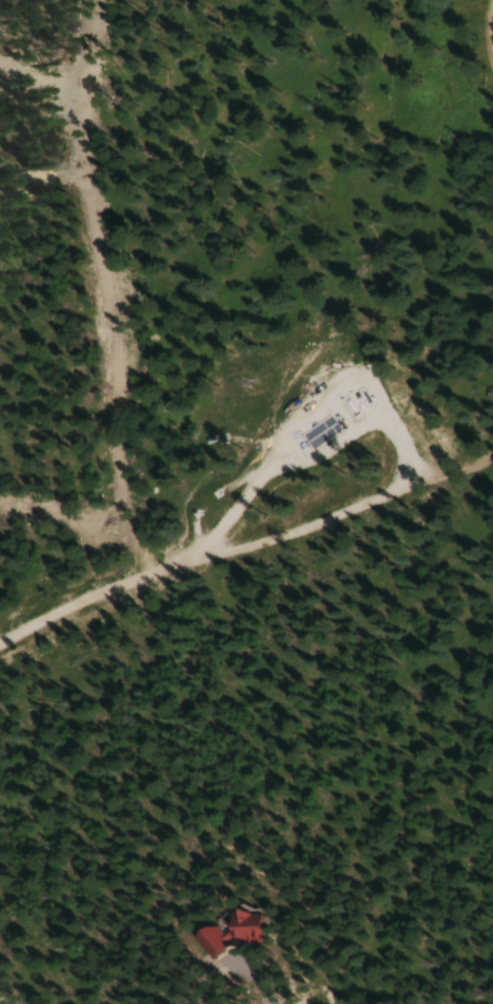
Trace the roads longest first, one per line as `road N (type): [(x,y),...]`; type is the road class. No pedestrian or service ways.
road 1 (residential): [(0,649),(83,605),(249,554),(486,461),(492,446)]

